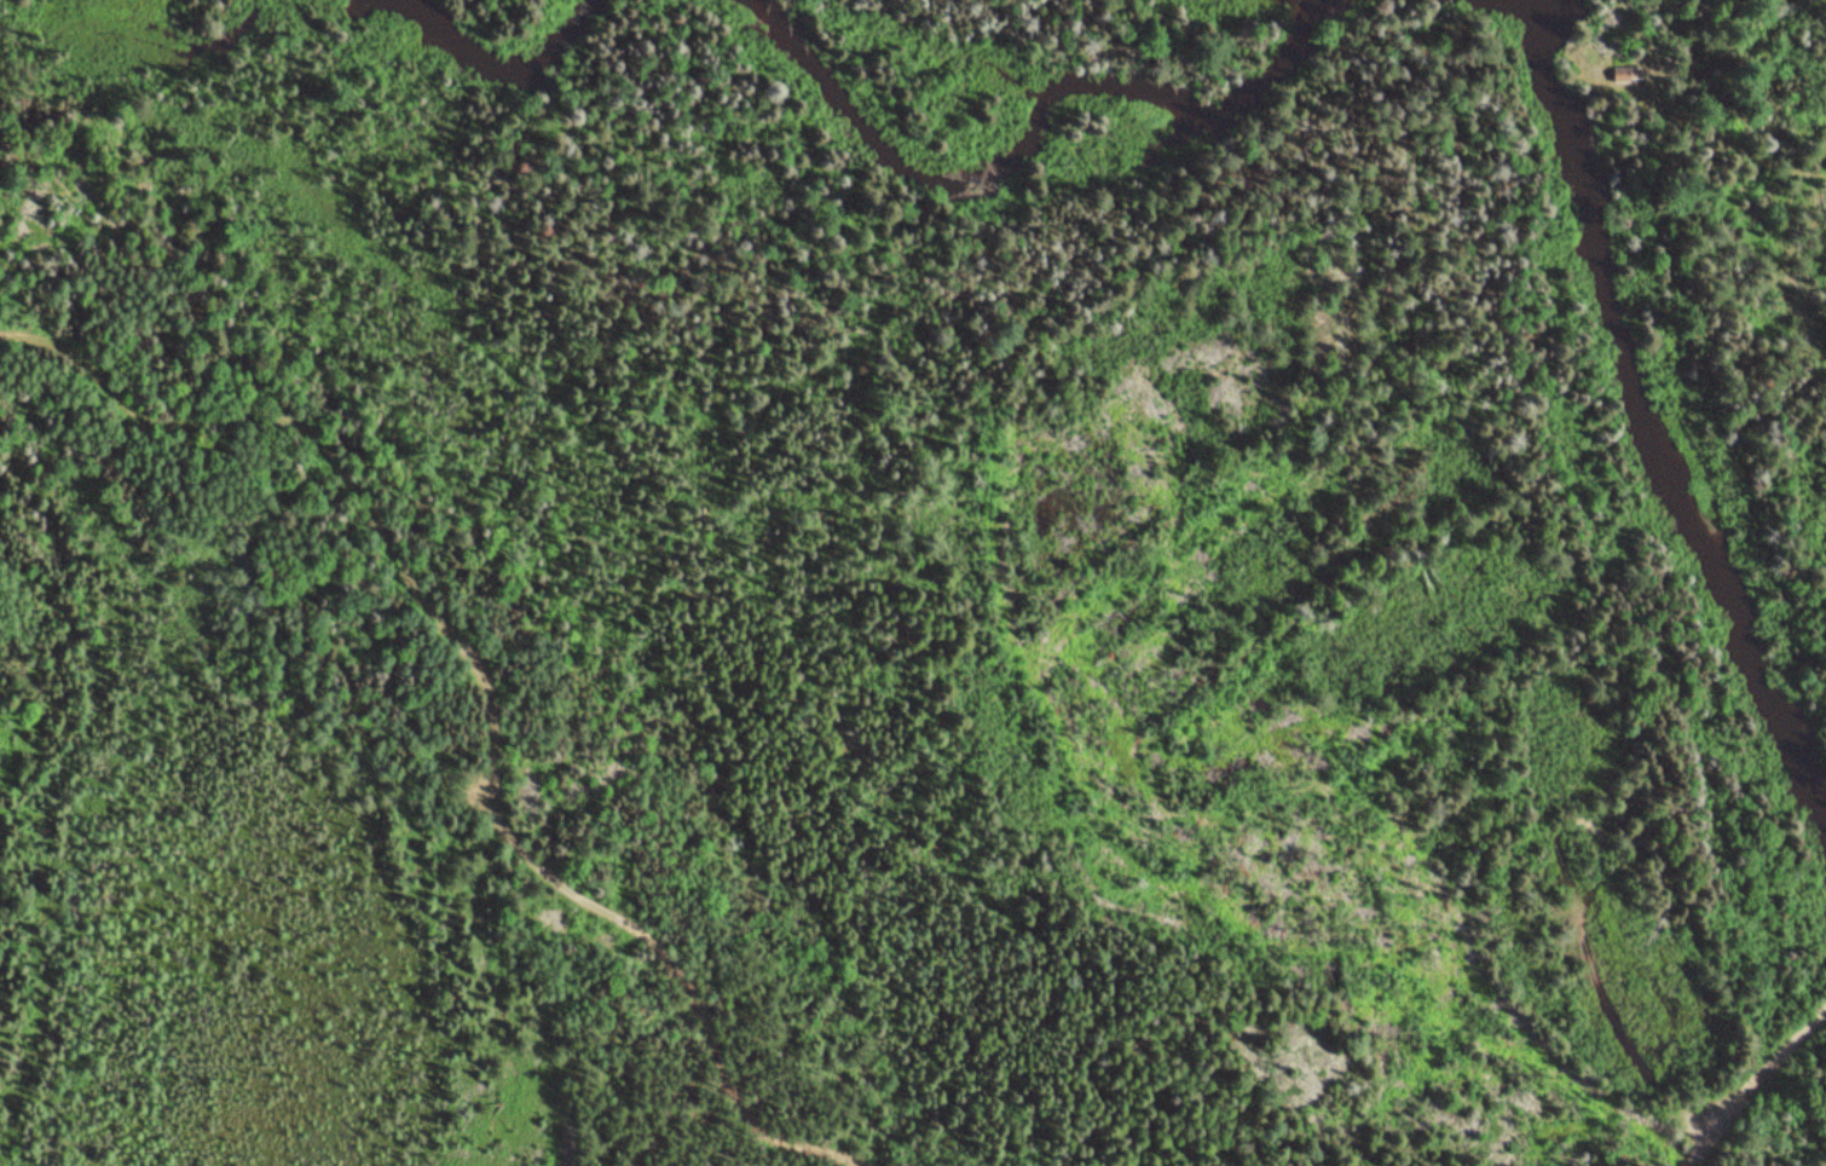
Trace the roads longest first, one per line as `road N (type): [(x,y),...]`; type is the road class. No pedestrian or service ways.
road 1 (track): [(1727,1120),(1655,1081),(1605,989),(1585,928),(1579,908),(1560,835),(1593,821),(1608,872),(1585,928)]

